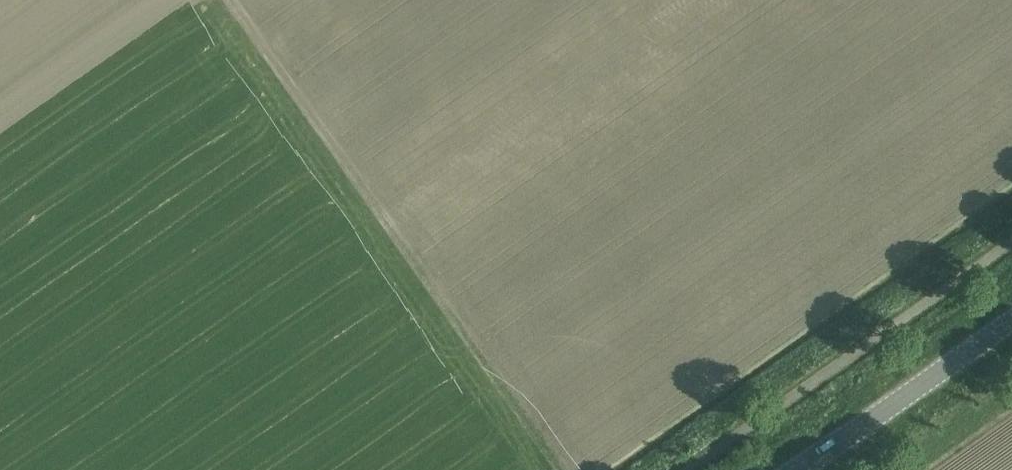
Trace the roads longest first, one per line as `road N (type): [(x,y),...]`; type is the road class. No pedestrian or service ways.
road 1 (unclassified): [(798,469),(1011,320)]

